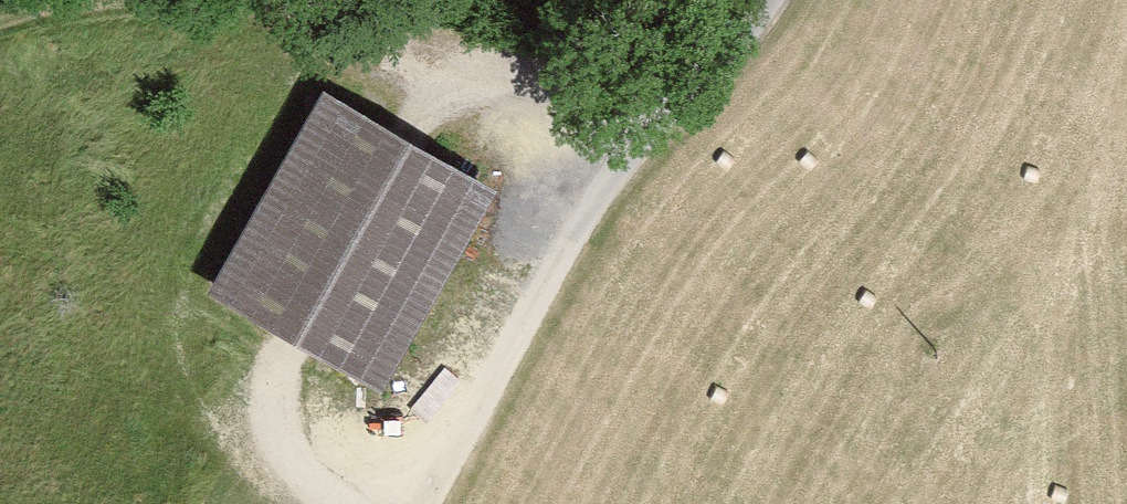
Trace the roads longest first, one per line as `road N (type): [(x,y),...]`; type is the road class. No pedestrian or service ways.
road 1 (track): [(435,503),(616,184),(771,0)]

